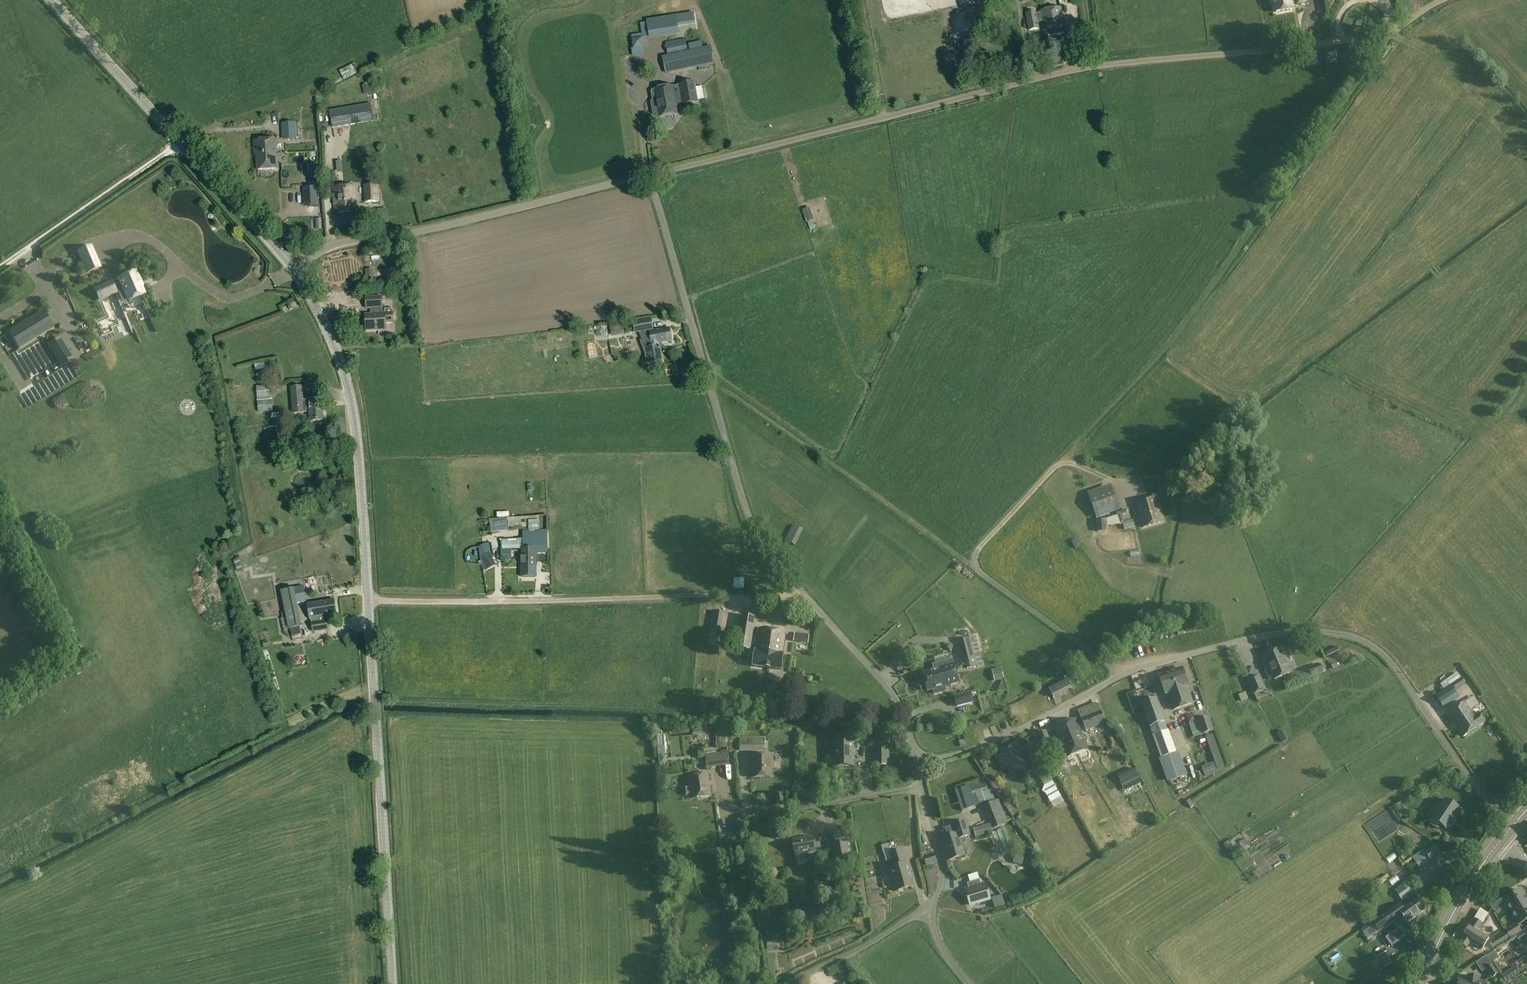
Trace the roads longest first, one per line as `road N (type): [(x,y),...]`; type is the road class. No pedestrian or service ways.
road 1 (unclassified): [(1443,0),(1397,26),(1349,38),(1070,70),(650,175)]
road 2 (track): [(1075,445),(1160,354),(1397,26)]
road 3 (unclassified): [(1507,832),(1401,675),(1367,643),(1331,632),(1287,632),(1146,665)]
road 4 (unclassified): [(803,591),(750,519),(650,175)]
road 5 (unclassified): [(368,600),(803,591)]
road 6 (tertiary): [(393,983),(368,600)]
road 7 (unclassified): [(292,268),(340,242),(650,175)]
road 8 (tertiary): [(292,268),(50,0)]
road 9 (tertiary): [(368,600),(351,396),(331,336),(292,268)]
road 10 (track): [(979,571),(706,375)]
road 11 (residential): [(918,762),(995,741),(1146,665)]
road 12 (unclassified): [(918,762),(890,690),(803,591)]
road 13 (residential): [(741,812),(924,787)]
road 14 (secondary): [(1421,983),(1507,832)]
road 15 (unclassified): [(788,983),(936,901)]

